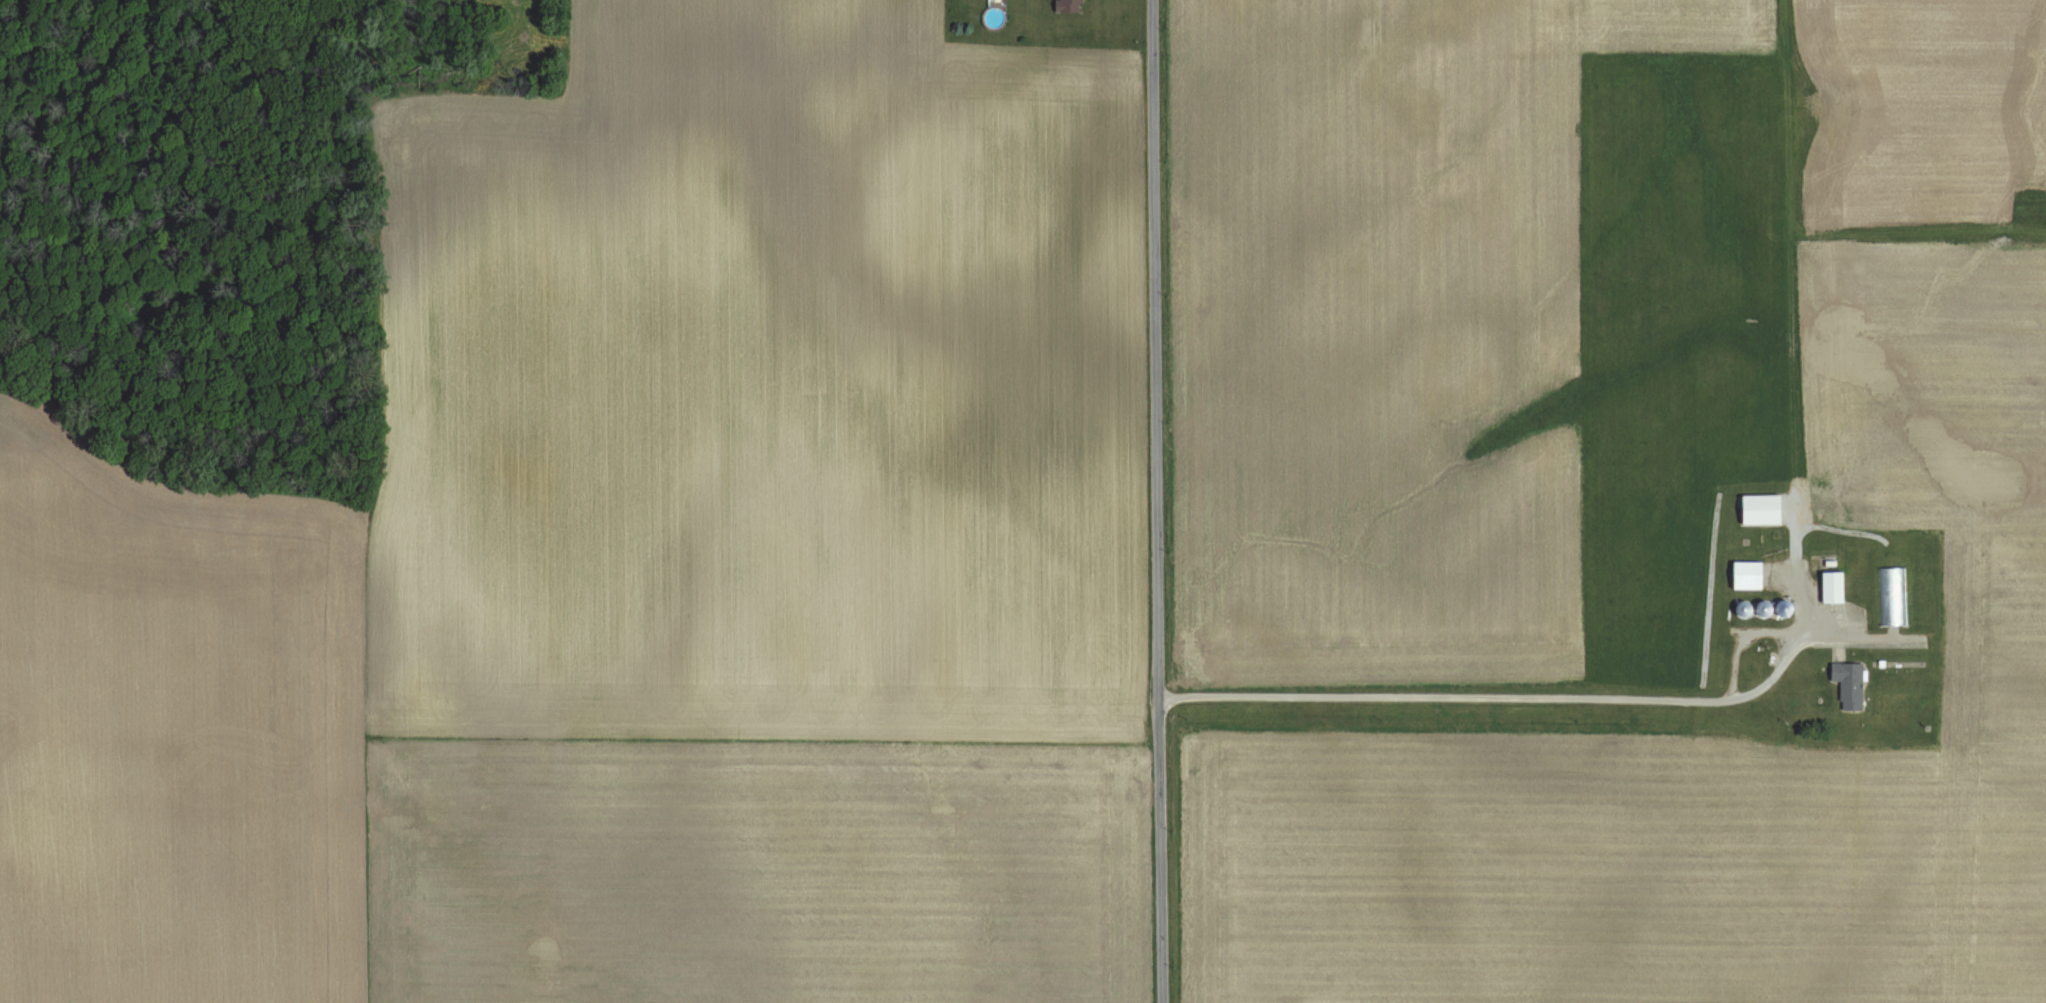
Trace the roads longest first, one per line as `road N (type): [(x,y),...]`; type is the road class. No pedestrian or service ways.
road 1 (residential): [(1162,1002),(1154,0)]

